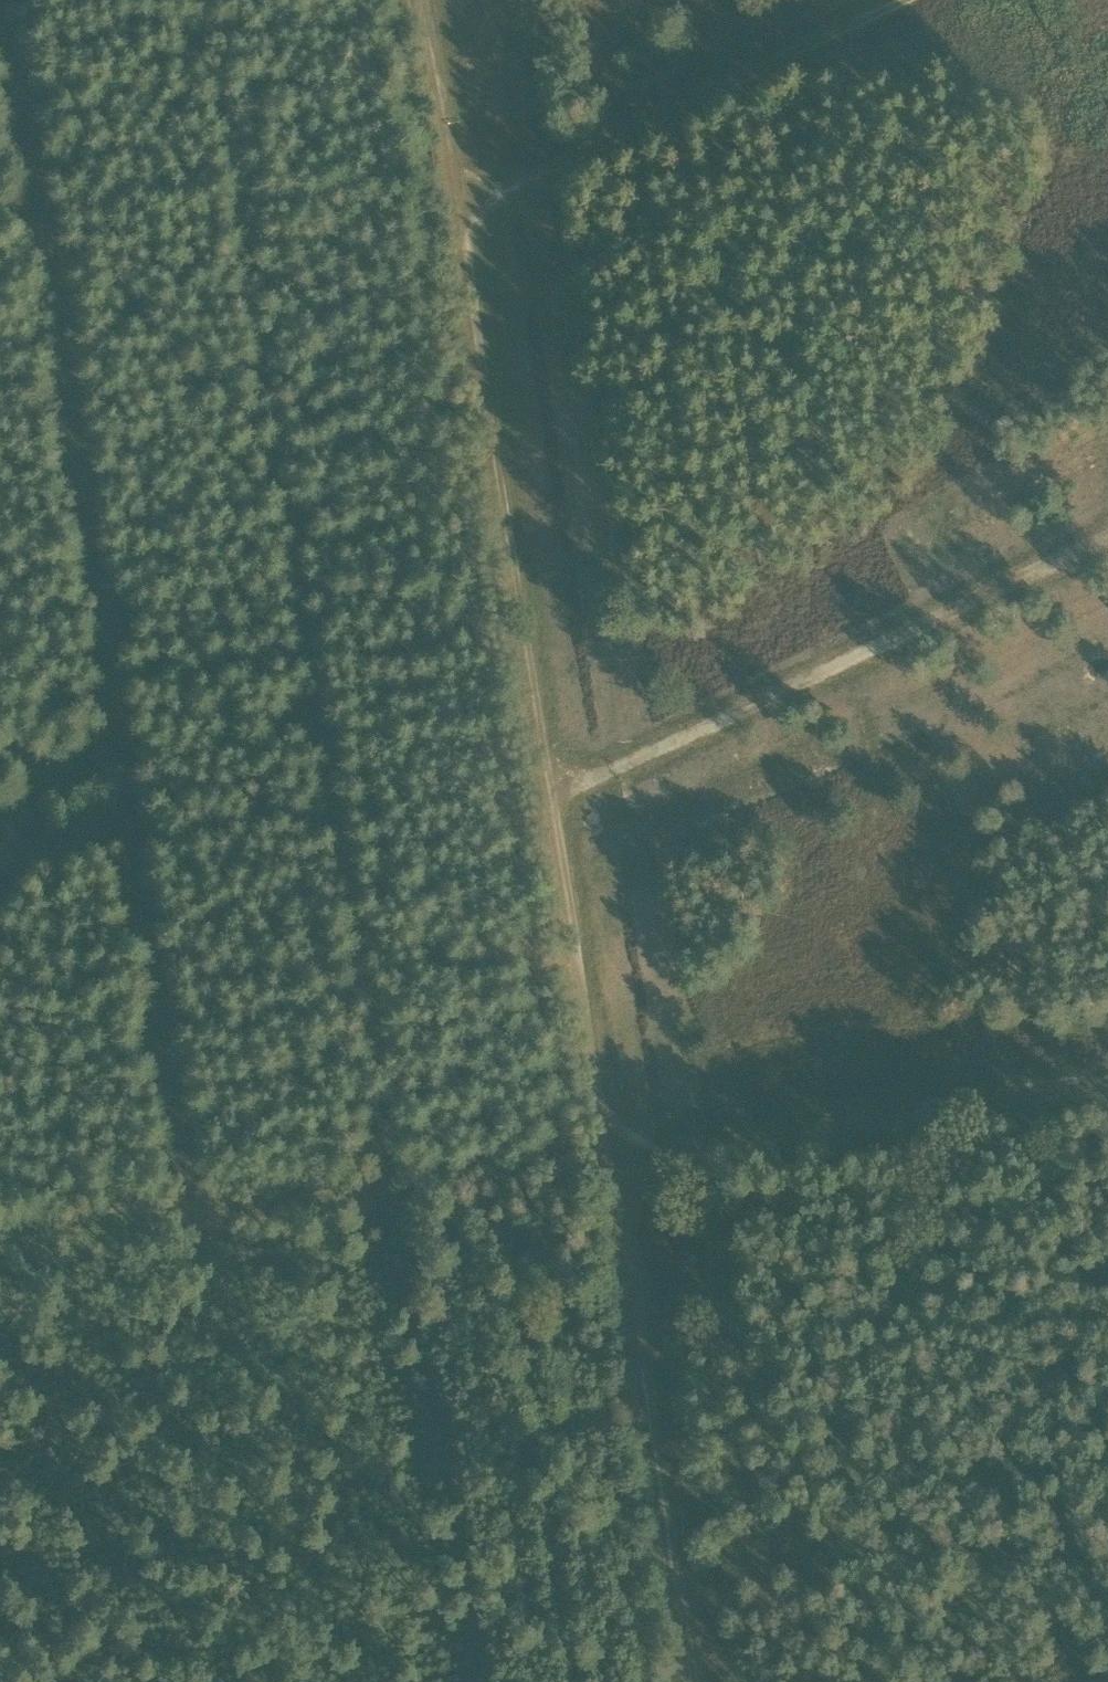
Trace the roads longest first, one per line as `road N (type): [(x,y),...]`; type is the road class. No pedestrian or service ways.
road 1 (track): [(451,193),(596,1149)]
road 2 (track): [(541,783),(1107,528)]
road 3 (track): [(596,1149),(678,1681)]
road 4 (track): [(1107,1074),(596,1149)]
road 5 (track): [(873,0),(451,193)]
road 6 (track): [(397,1187),(0,1241)]
road 7 (track): [(451,193),(422,0)]

